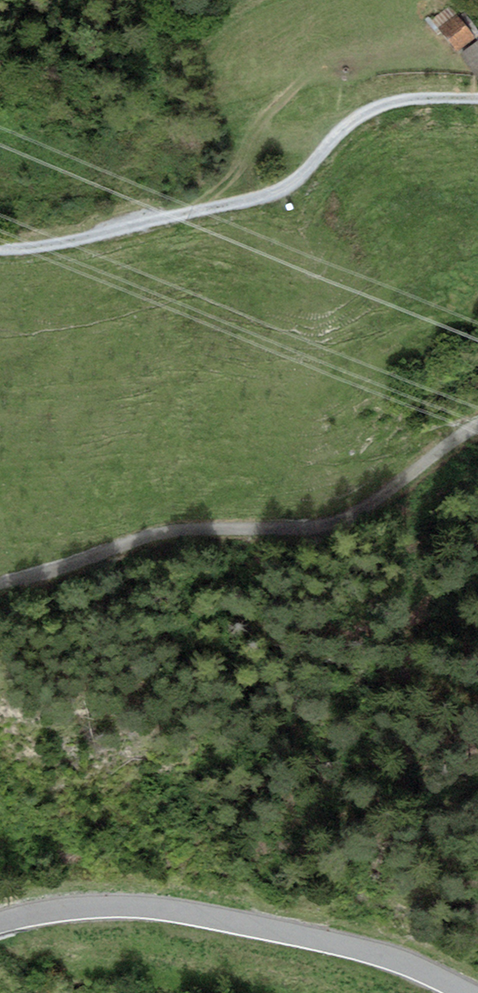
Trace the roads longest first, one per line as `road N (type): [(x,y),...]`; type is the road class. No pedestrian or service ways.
road 1 (track): [(477,98),(397,100),(367,112),(268,197),(0,250)]
road 2 (track): [(0,584),(174,529),(337,518),(380,502),(477,430)]
road 3 (tertiary): [(0,922),(97,907),(207,914),(344,947),(468,992)]

